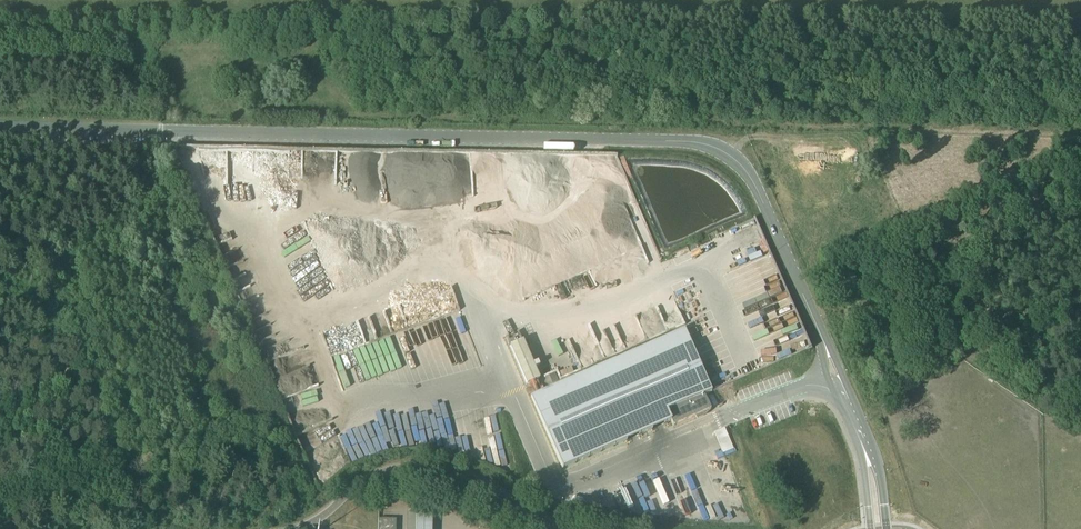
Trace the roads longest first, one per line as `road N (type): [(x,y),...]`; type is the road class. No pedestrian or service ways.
road 1 (unclassified): [(821,338),(748,173),(711,146),(0,128)]

